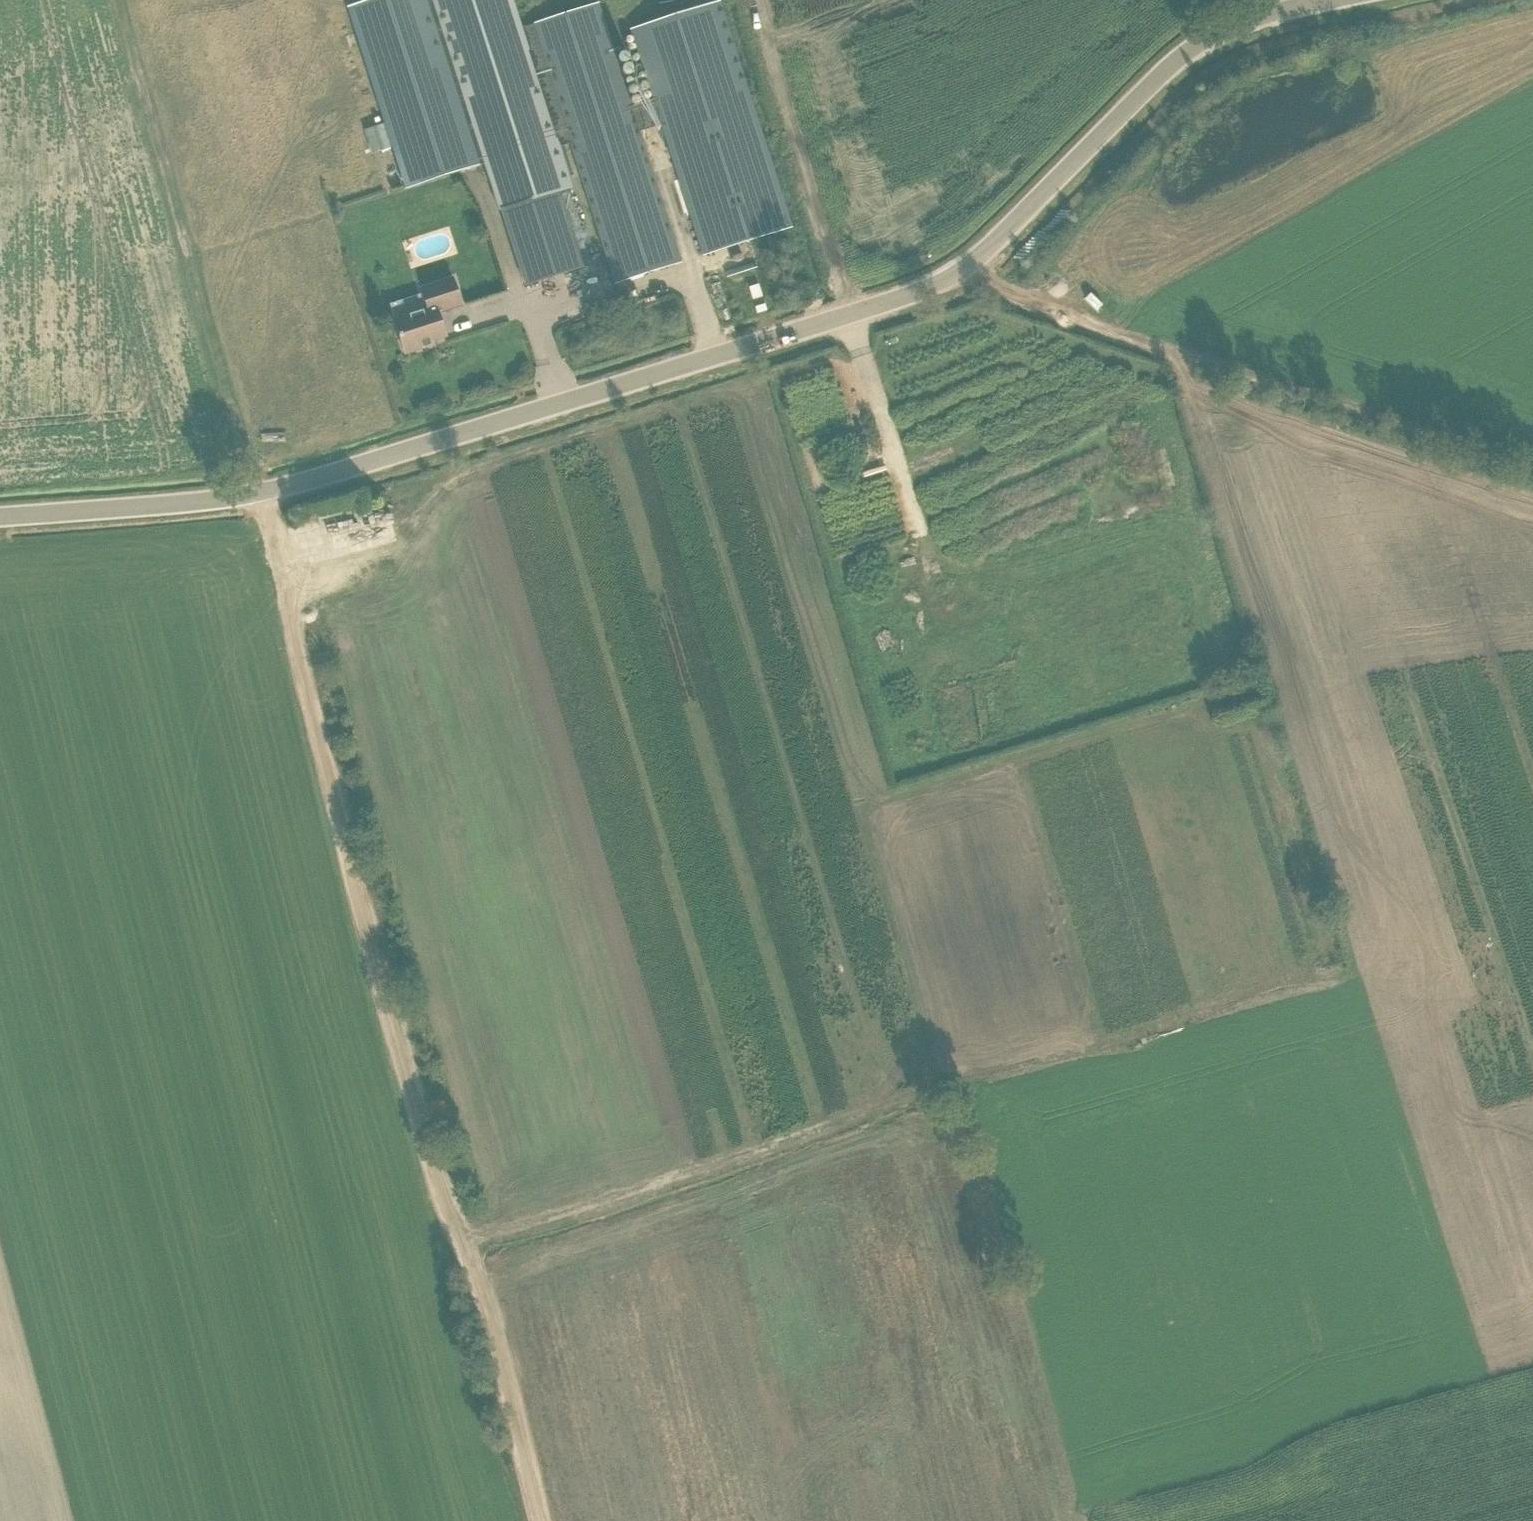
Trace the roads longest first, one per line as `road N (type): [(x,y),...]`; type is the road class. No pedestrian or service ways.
road 1 (unclassified): [(0,515),(278,494),(929,285),(1013,236),(1196,54),(1274,14),(1335,0)]
road 2 (track): [(949,274),(1532,459)]

